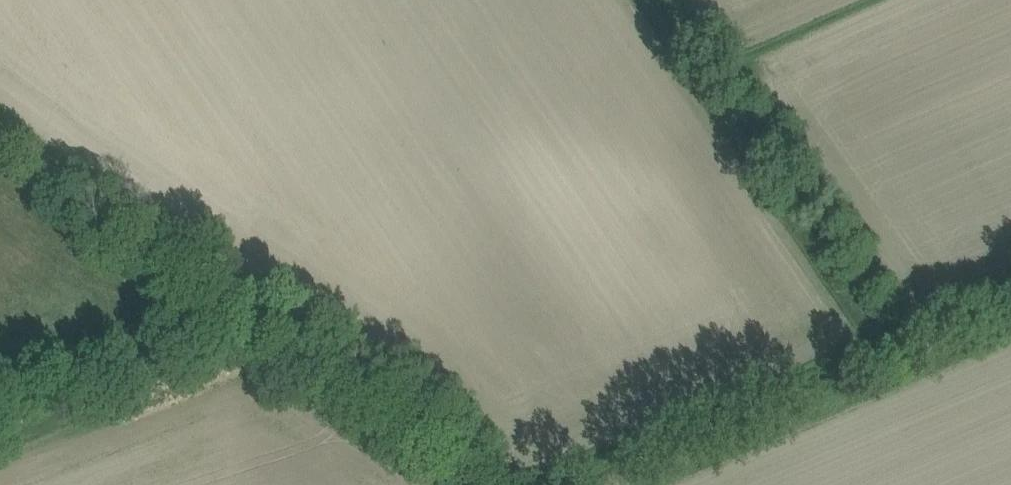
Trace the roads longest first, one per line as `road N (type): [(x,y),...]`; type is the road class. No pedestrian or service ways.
road 1 (track): [(524,484),(298,327),(247,311)]
road 2 (track): [(598,484),(899,357)]
road 3 (track): [(0,421),(236,329),(247,311)]
road 4 (track): [(899,357),(1010,309)]

